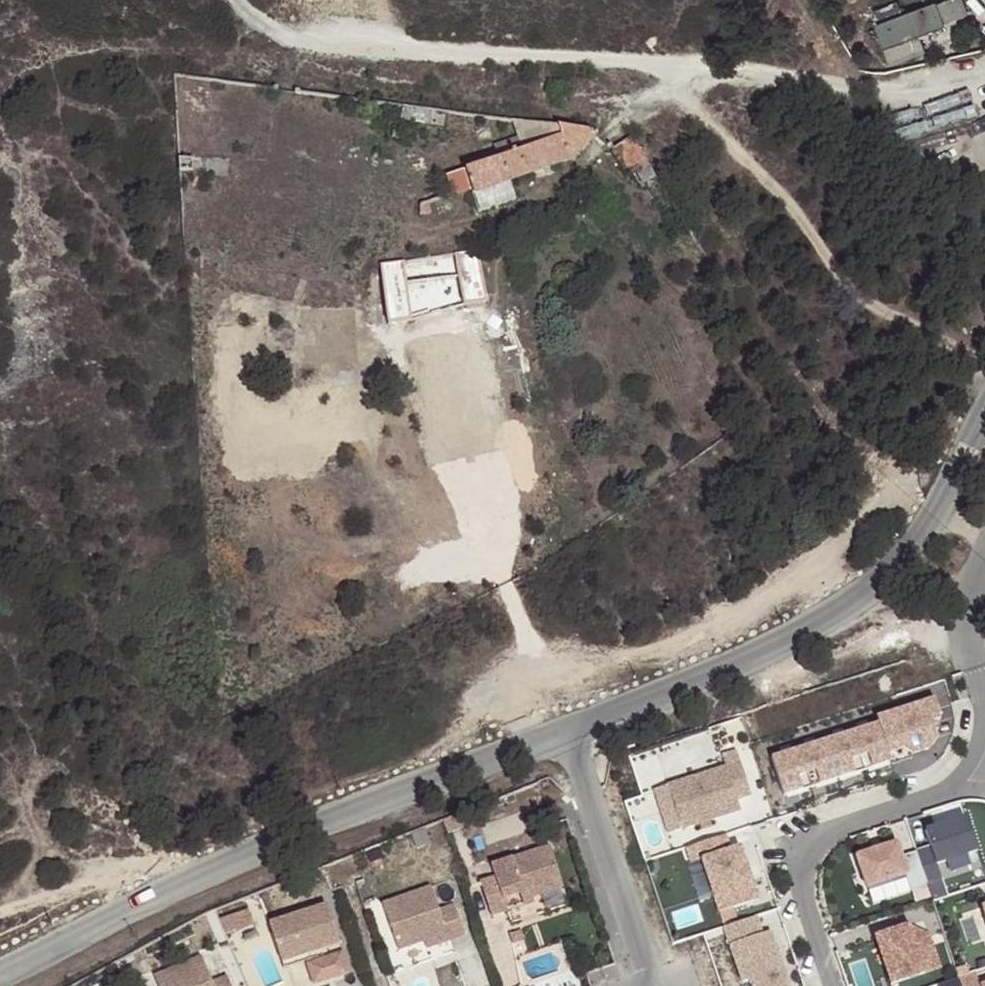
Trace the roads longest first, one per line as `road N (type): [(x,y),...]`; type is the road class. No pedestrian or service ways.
road 1 (track): [(231,0),(281,34),(321,41),(681,64),(884,92),(984,69)]
road 2 (unclassified): [(0,975),(100,920),(329,818),(561,732)]
road 3 (unclassified): [(561,732),(705,679),(819,617),(904,549),(984,416)]
road 4 (track): [(665,63),(699,111),(791,204),(853,296),(984,363)]
road 5 (residential): [(646,985),(561,732)]
road 6 (unclassified): [(833,985),(801,871),(812,846),(835,829)]
road 7 (unclassified): [(835,829),(984,773)]
road 8 (unclassified): [(984,553),(966,619),(984,700)]

